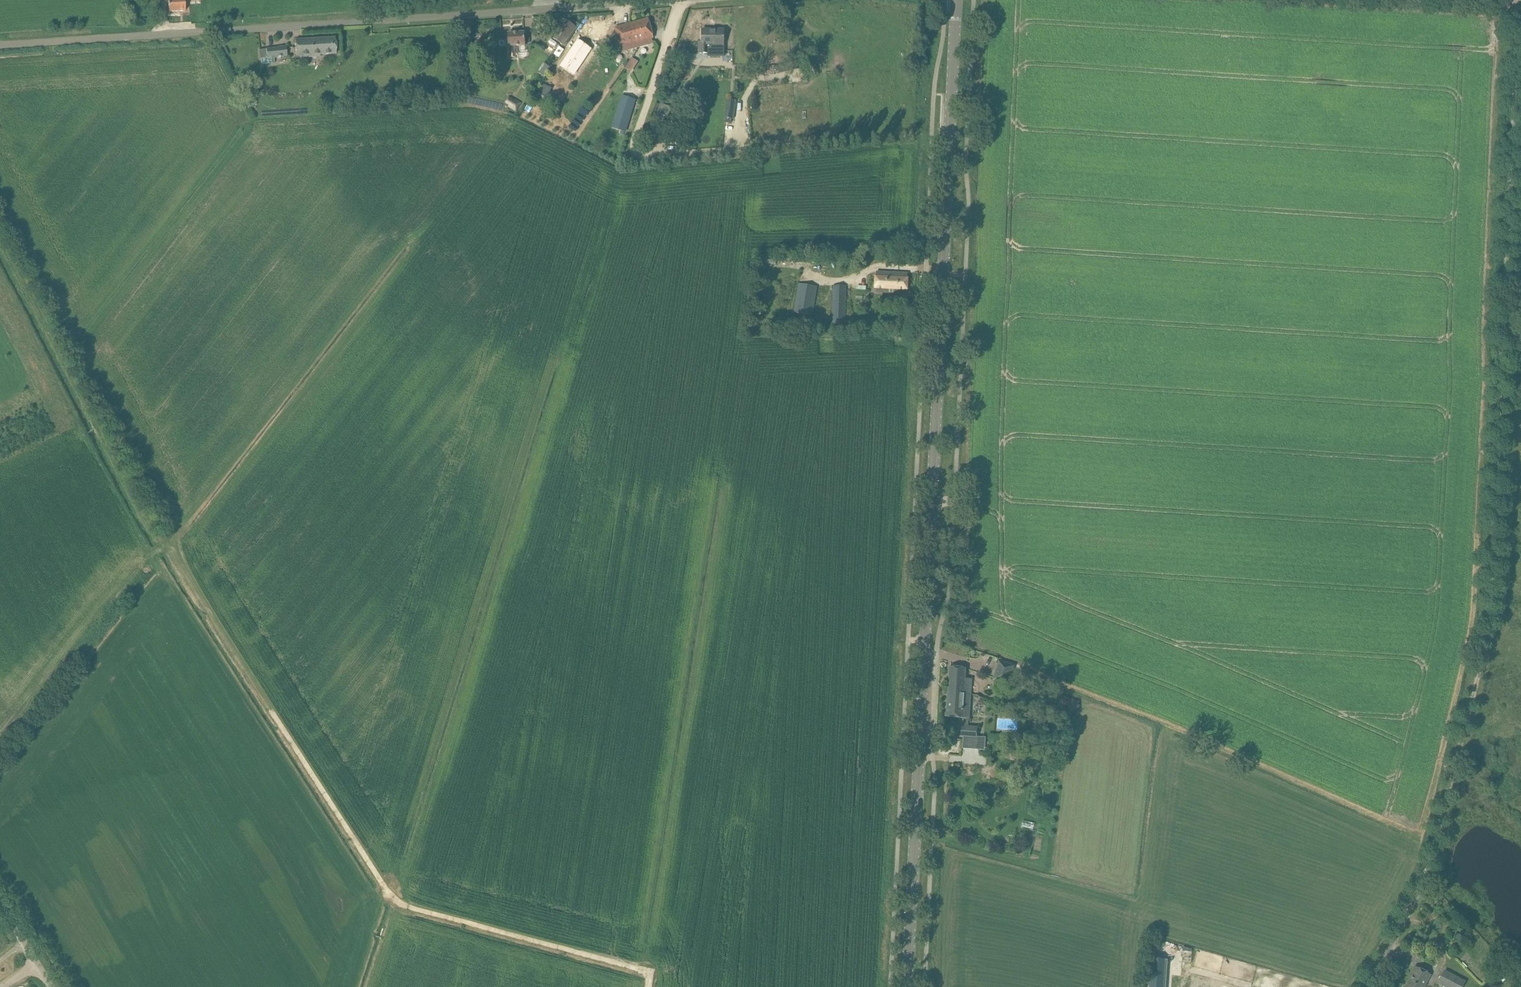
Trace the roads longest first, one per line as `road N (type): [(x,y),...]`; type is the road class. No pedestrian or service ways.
road 1 (track): [(1365,986),(1421,871),(1477,677),(1519,4)]
road 2 (tertiary): [(909,986),(957,0)]
road 3 (track): [(174,570),(399,903),(636,969),(647,973),(650,986)]
road 4 (unclassified): [(0,43),(548,8)]

